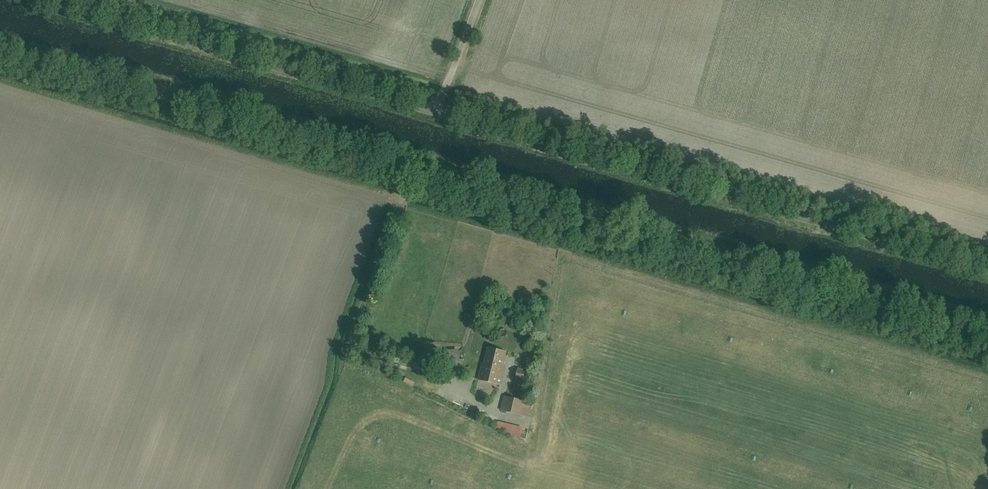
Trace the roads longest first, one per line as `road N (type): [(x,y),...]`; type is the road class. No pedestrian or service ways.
road 1 (unclassified): [(410,172),(987,333)]
road 2 (unclassified): [(436,112),(987,270)]
road 3 (unclassified): [(0,45),(410,172)]
road 4 (unclassified): [(40,0),(436,112)]
road 5 (unclassified): [(410,172),(352,346),(439,374)]

